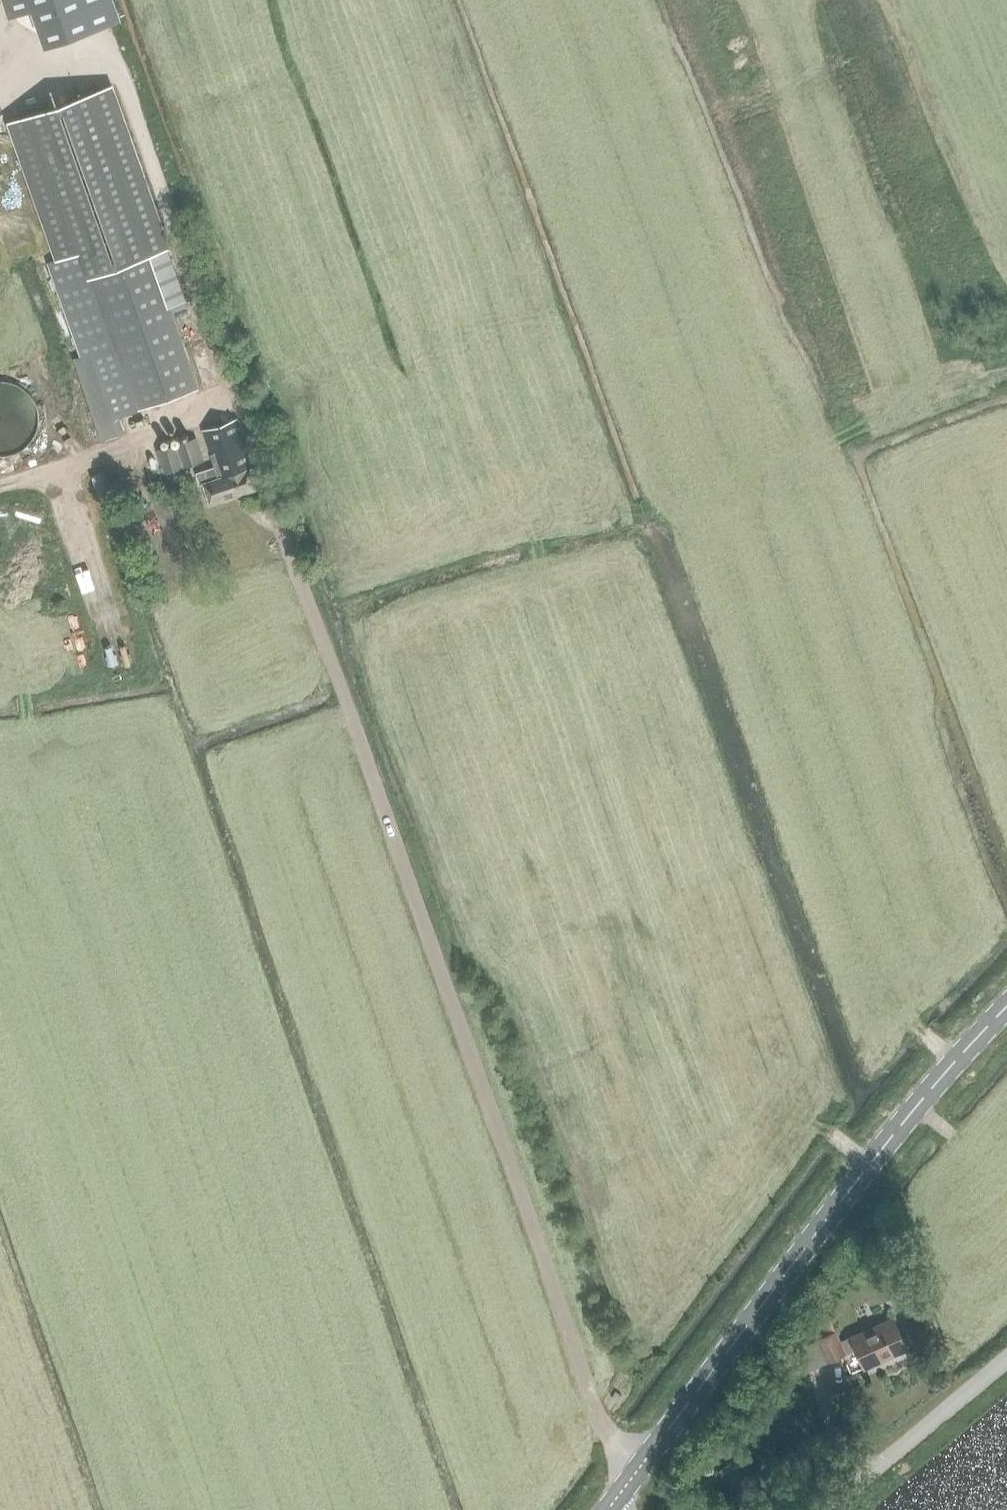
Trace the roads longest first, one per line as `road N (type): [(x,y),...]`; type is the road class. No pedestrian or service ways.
road 1 (track): [(622,1488),(275,509)]
road 2 (tertiary): [(607,1509),(878,1153),(1006,1003)]
road 3 (unclassified): [(819,1509),(1006,1349)]

